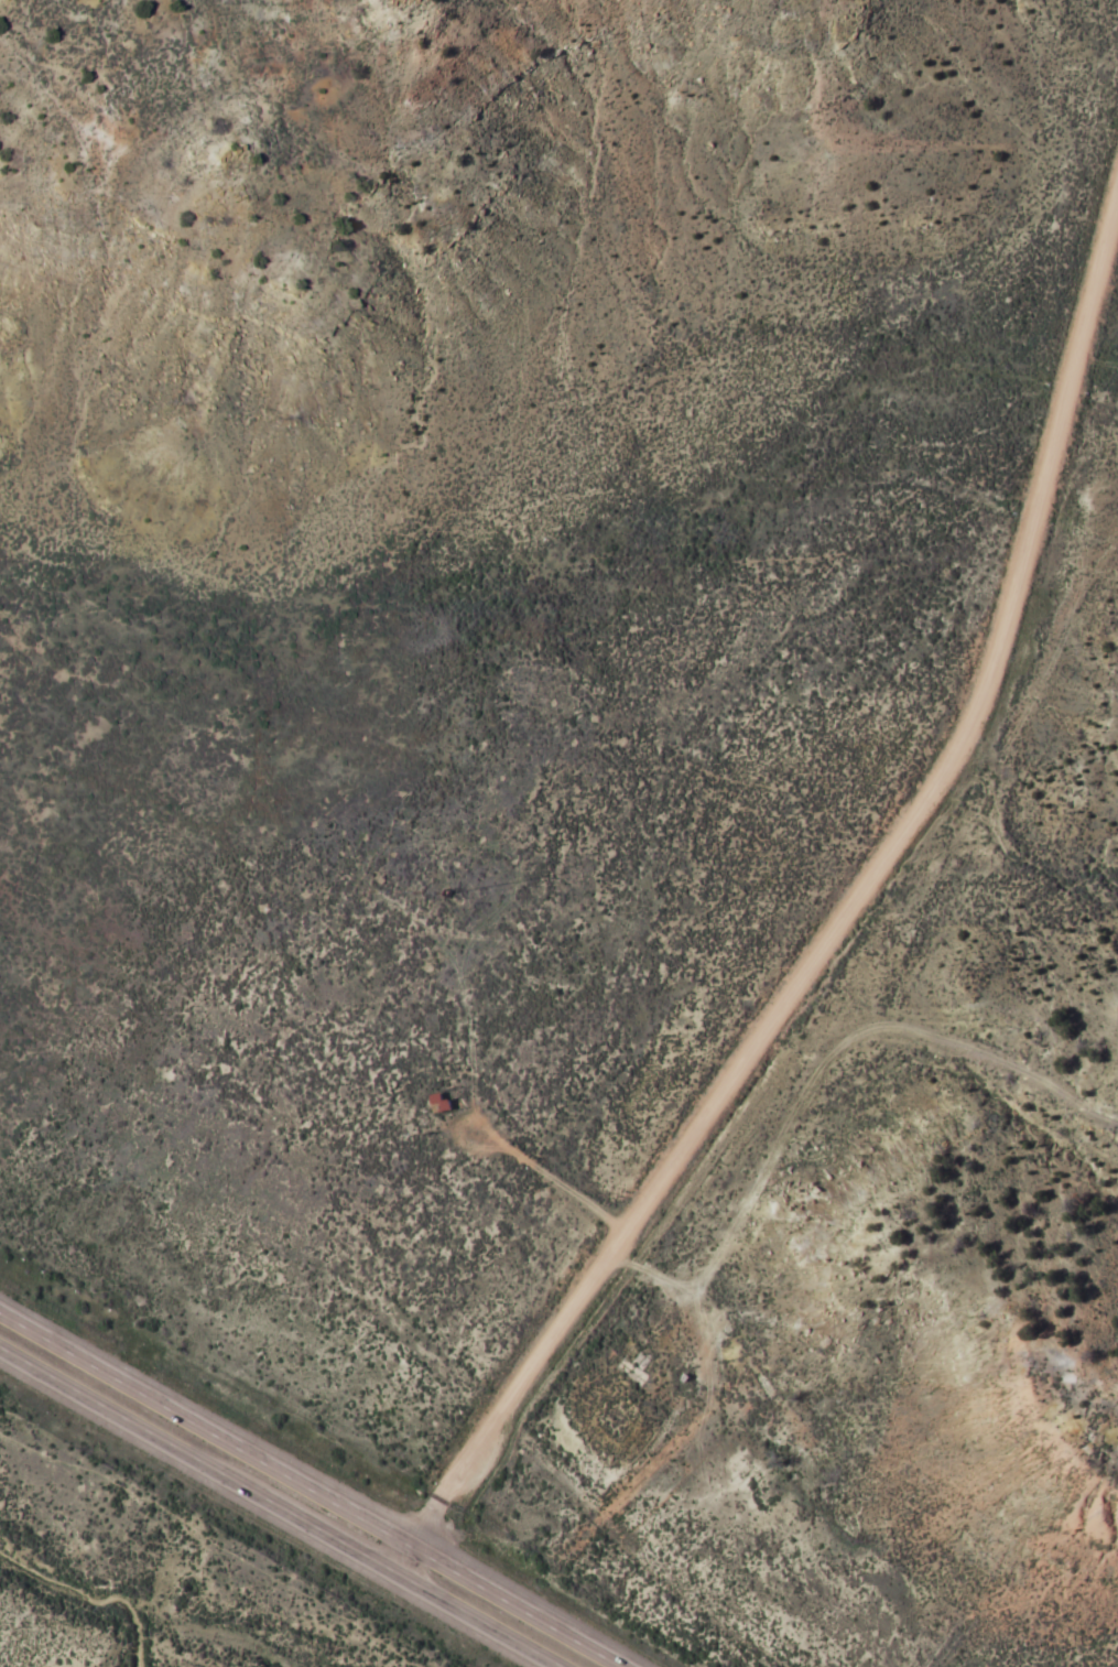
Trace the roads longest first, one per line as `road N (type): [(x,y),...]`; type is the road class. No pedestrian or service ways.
road 1 (residential): [(395,1574),(908,836),(979,717),(1019,603),(1117,217)]
road 2 (trunk): [(626,1666),(0,1311)]
road 3 (trunk): [(0,1349),(558,1666)]

